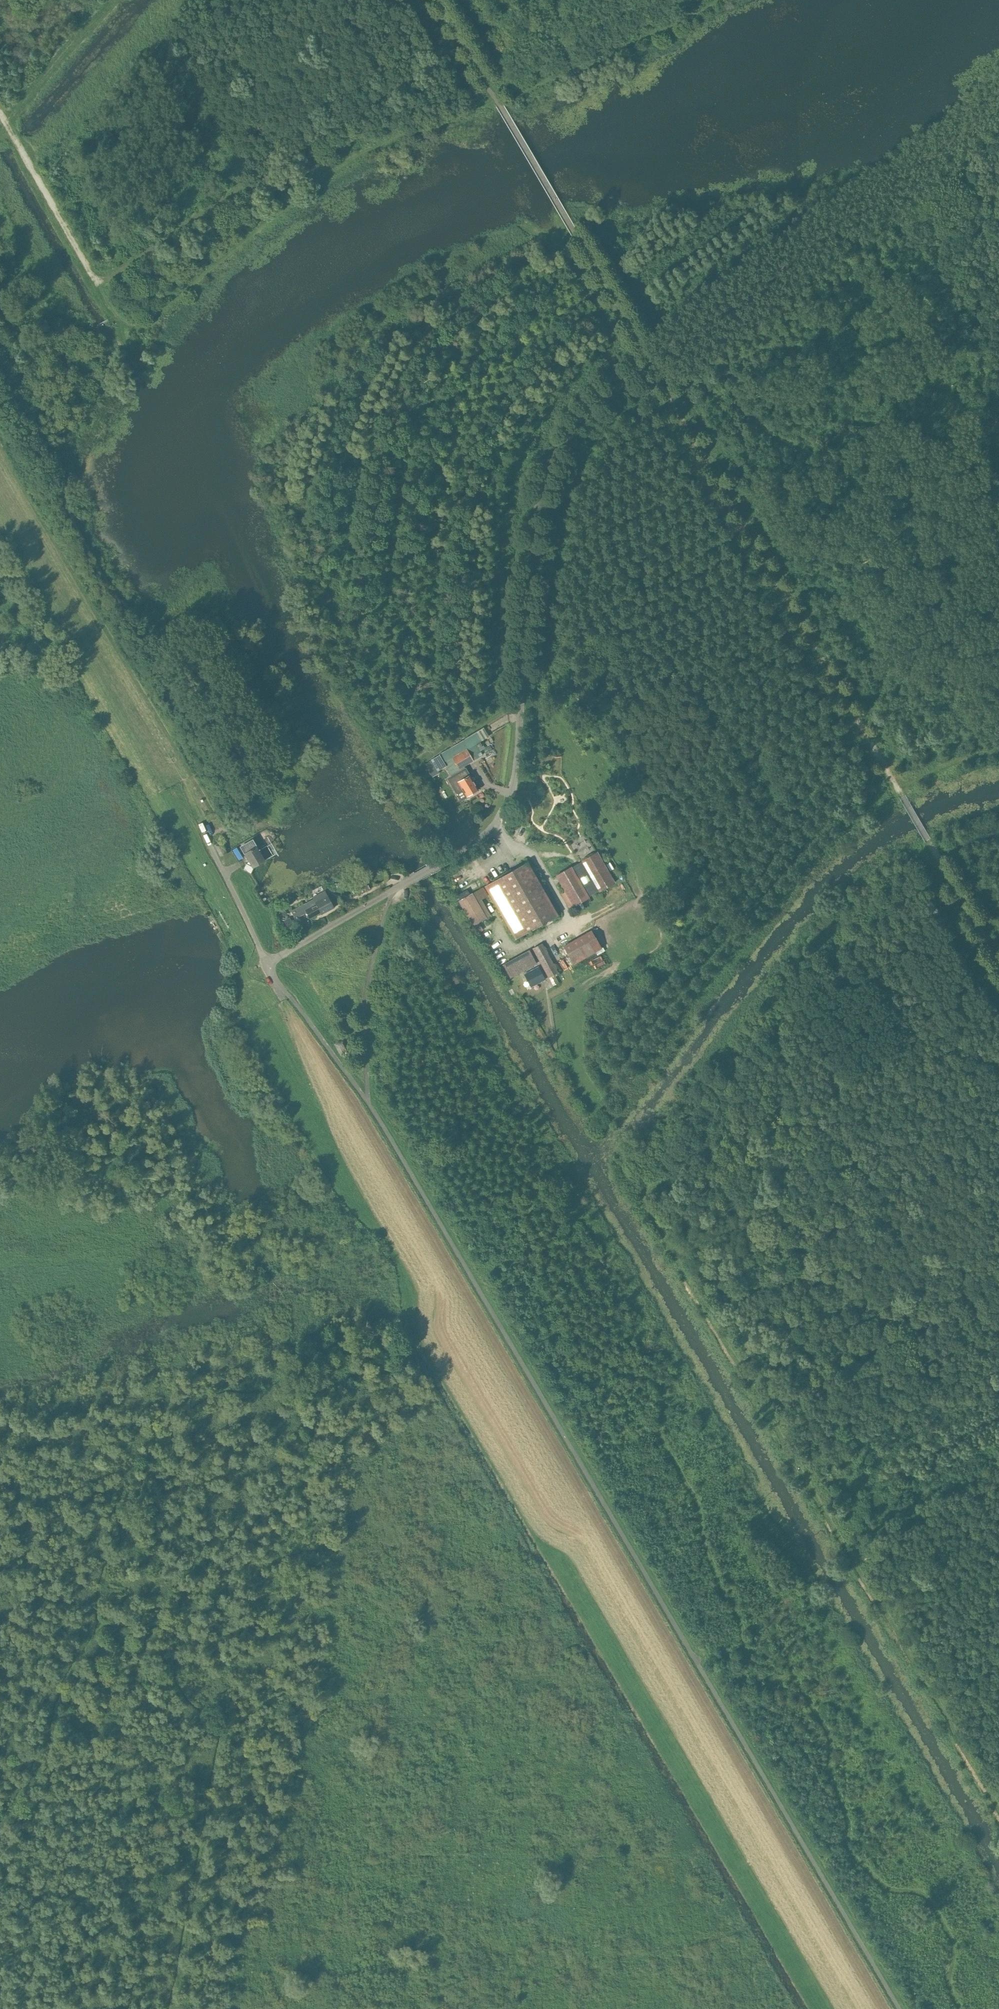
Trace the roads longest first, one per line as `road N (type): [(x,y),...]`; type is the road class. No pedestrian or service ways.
road 1 (track): [(998,1806),(641,1195)]
road 2 (track): [(998,964),(649,364)]
road 3 (track): [(95,276),(115,273),(461,44)]
road 4 (track): [(453,855),(410,765),(522,703)]
road 5 (track): [(95,276),(11,130)]

